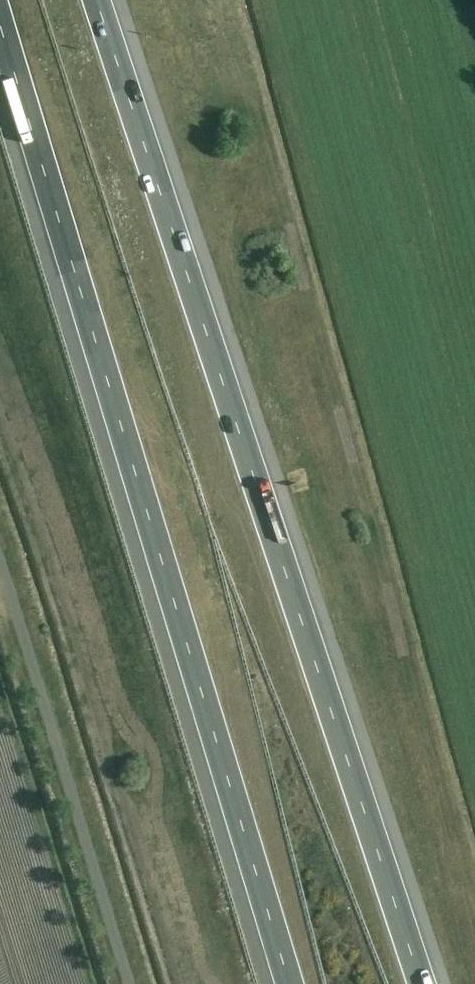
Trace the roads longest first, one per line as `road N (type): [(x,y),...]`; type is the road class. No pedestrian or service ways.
road 1 (motorway): [(430,983),(97,0)]
road 2 (motorway): [(0,28),(288,983)]

